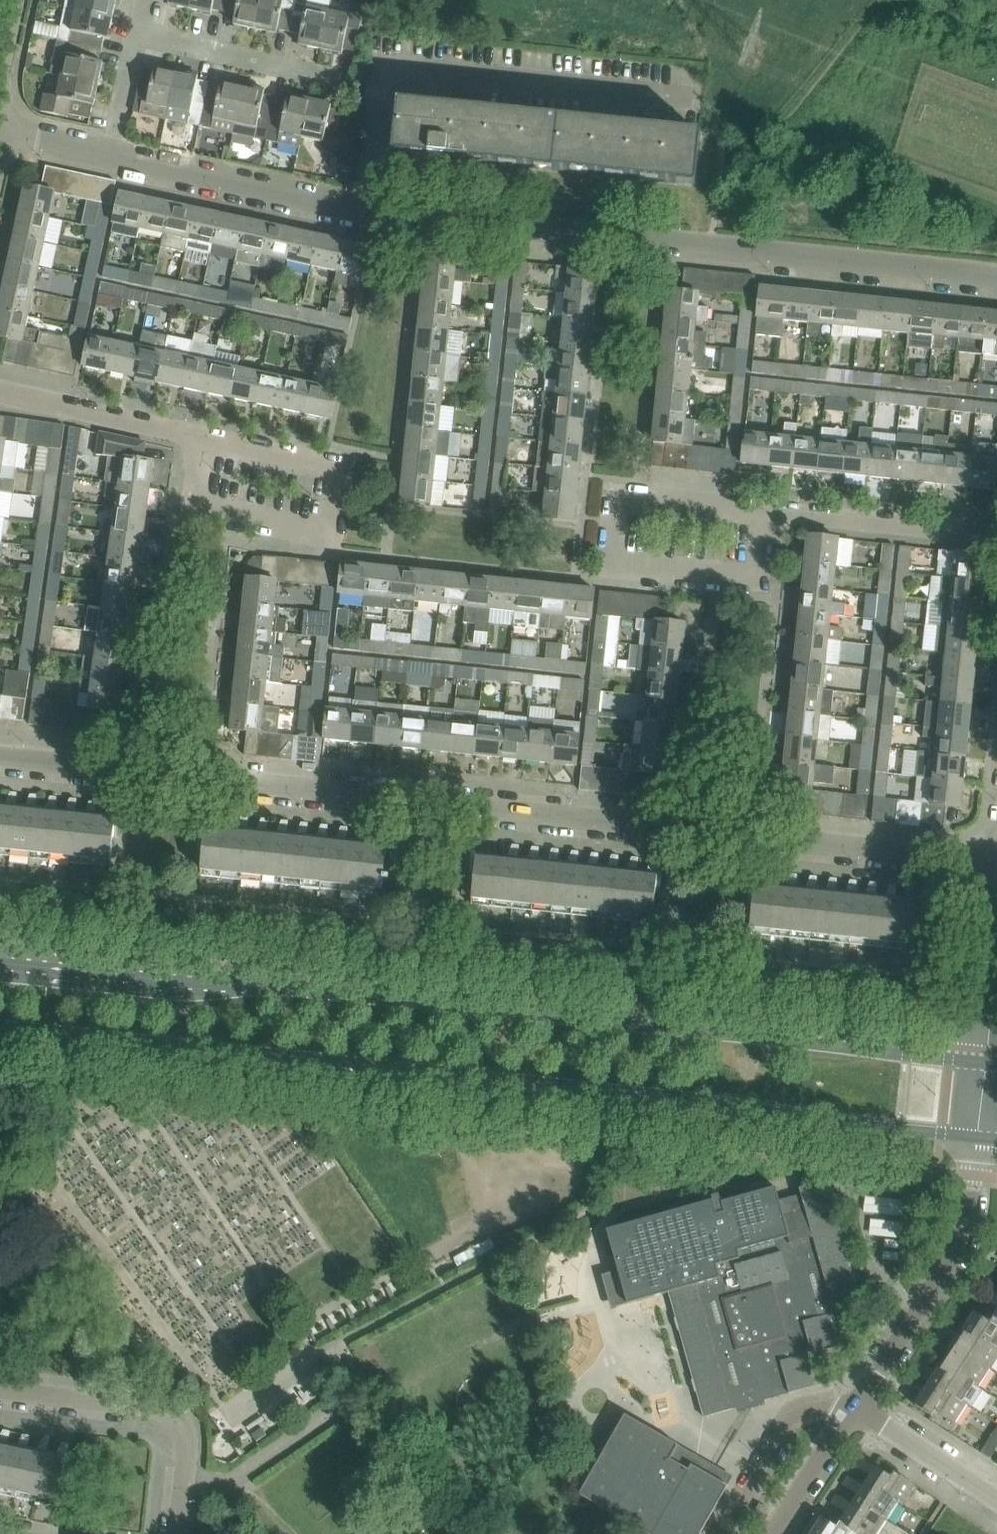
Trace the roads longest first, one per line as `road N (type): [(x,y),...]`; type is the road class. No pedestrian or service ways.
road 1 (residential): [(996,863),(0,762)]
road 2 (tertiary): [(984,1062),(0,963)]
road 3 (tertiary): [(0,1020),(976,1137)]
road 4 (residential): [(996,277),(364,209)]
road 5 (unclassified): [(364,209),(381,84),(392,70),(699,101)]
road 6 (unclassified): [(766,514),(759,580),(615,565),(622,499),(734,511)]
road 7 (unclassified): [(855,1407),(959,1247),(976,1137)]
road 8 (residential): [(179,1533),(181,1440),(170,1419),(144,1404),(0,1389)]
road 9 (residential): [(211,440),(196,507),(325,536),(340,469),(322,465)]
road 10 (residential): [(364,209),(108,158)]
road 11 (unclassified): [(996,538),(766,514)]
road 12 (residential): [(346,81),(134,35)]
road 13 (residential): [(211,440),(0,394)]
road 14 (unclassified): [(724,1533),(787,1423),(805,1412),(855,1407)]
road 15 (residential): [(996,1499),(855,1407)]
road 16 (unclassified): [(775,1533),(855,1407)]
road 17 (residential): [(984,1062),(996,927)]
road 18 (residential): [(108,158),(134,35)]

